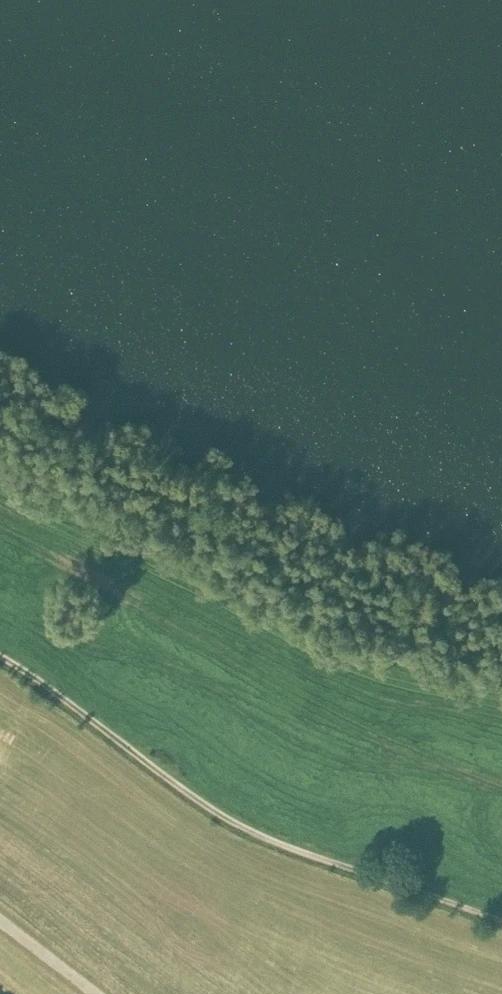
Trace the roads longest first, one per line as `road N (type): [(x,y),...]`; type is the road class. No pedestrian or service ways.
road 1 (track): [(501,923),(237,827),(0,659)]

